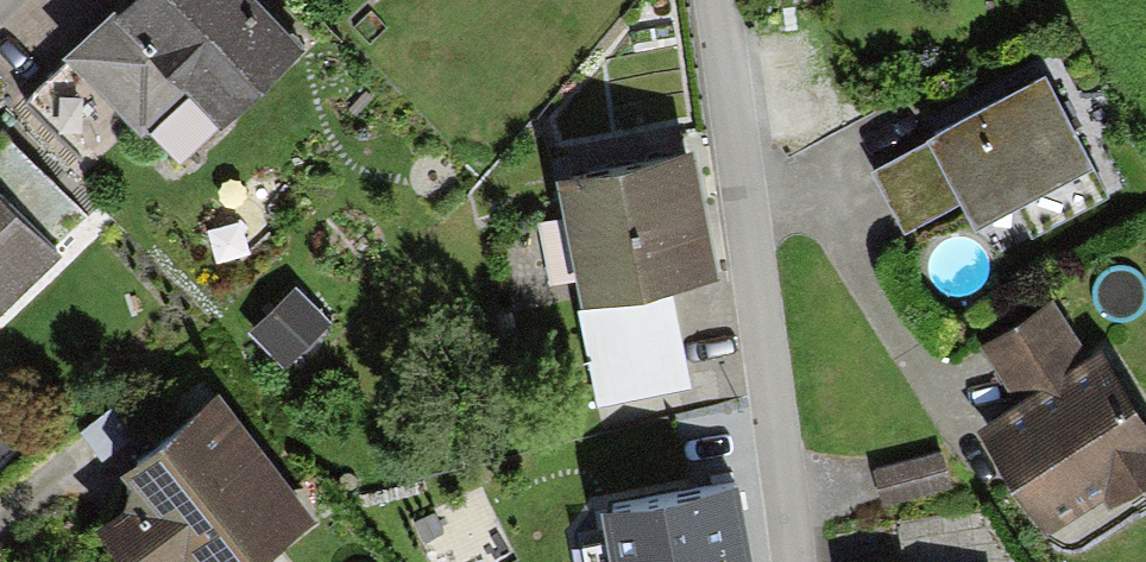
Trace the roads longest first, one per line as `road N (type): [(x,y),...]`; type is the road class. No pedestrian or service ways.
road 1 (residential): [(780,561),(720,0)]

